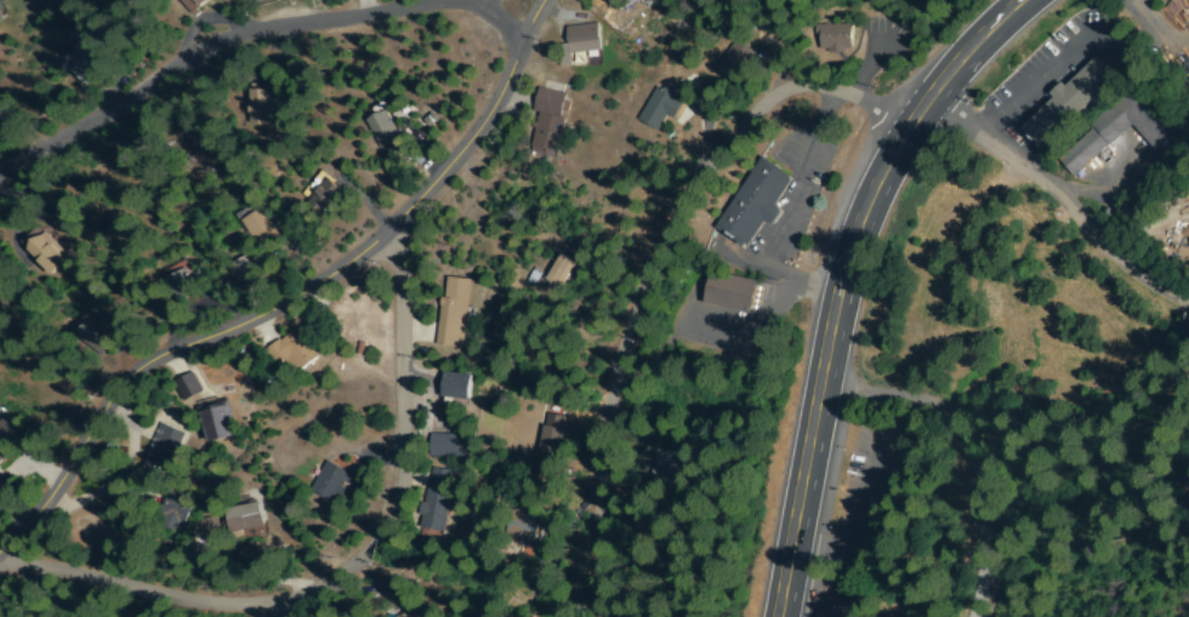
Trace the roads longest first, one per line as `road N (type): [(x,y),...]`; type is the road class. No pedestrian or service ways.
road 1 (residential): [(0,559),(49,514),(137,390),(318,288),(402,225),(480,139),(550,0)]
road 2 (residential): [(402,225),(406,479),(396,518),(368,554),(296,611),(277,613),(2,558)]
road 3 (residential): [(918,126),(836,90),(792,91),(755,112),(701,179),(682,213),(633,362),(613,390),(602,616)]
road 4 (secondary): [(784,616),(815,417),(864,228),(934,103),(1033,0)]
road 5 (residential): [(528,44),(473,1),(237,39),(149,84),(0,182)]
road 6 (residential): [(973,616),(984,543),(957,423),(929,404),(824,389)]
road 7 (residential): [(974,128),(1059,193),(1133,265),(1188,302)]

